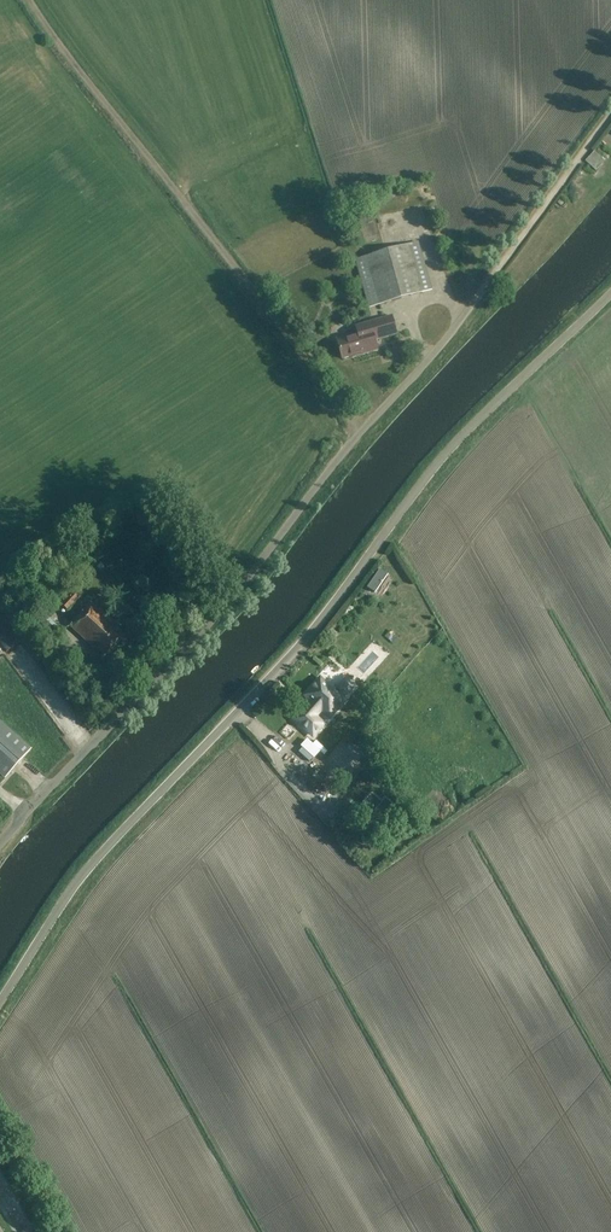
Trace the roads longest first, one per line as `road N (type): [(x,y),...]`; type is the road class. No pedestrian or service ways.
road 1 (unclassified): [(0,1001),(86,875),(331,615),(460,441),(610,293)]
road 2 (unclassified): [(0,854),(225,613),(484,289)]
road 3 (track): [(362,433),(27,0)]
road 4 (track): [(610,115),(484,289)]

